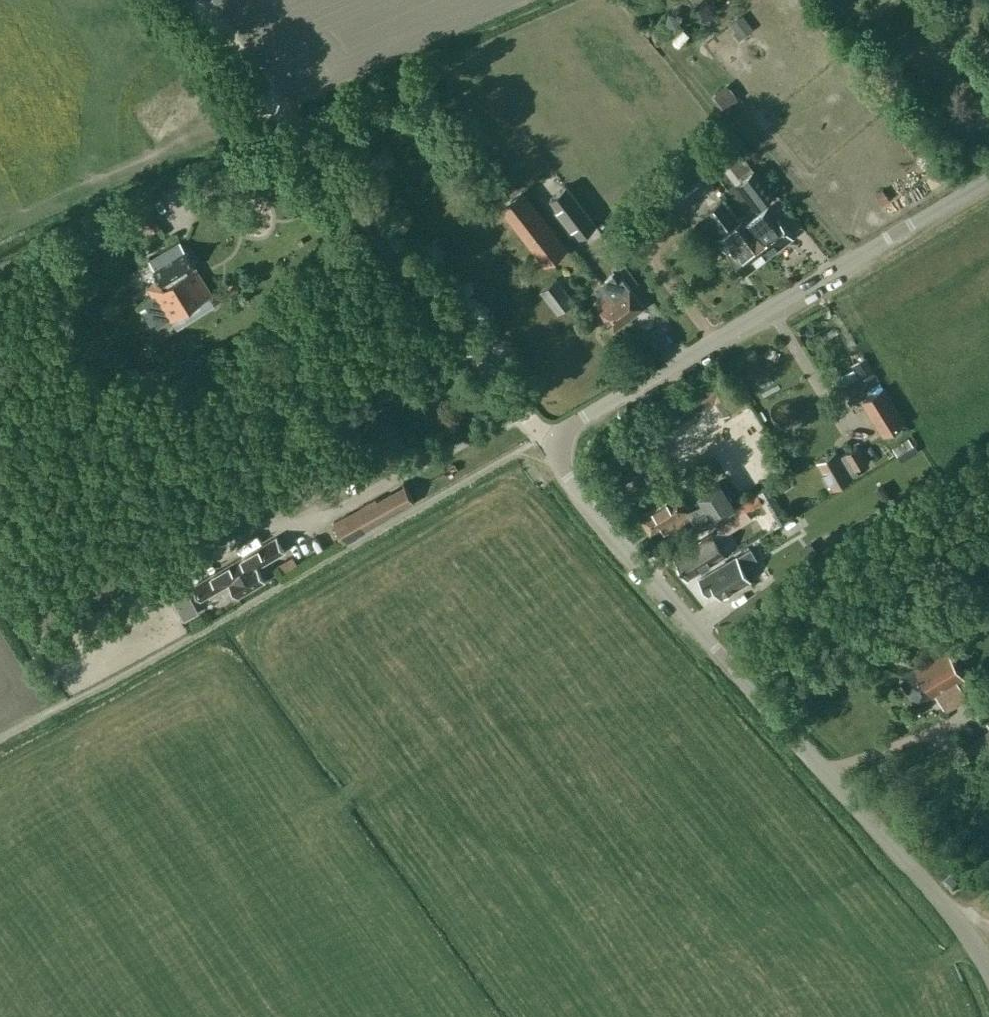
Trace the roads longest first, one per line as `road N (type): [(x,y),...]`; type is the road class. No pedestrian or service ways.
road 1 (unclassified): [(988,967),(951,912),(629,554),(566,474),(558,441)]
road 2 (track): [(513,400),(197,0)]
road 3 (unclassified): [(558,441),(581,417),(988,179)]

